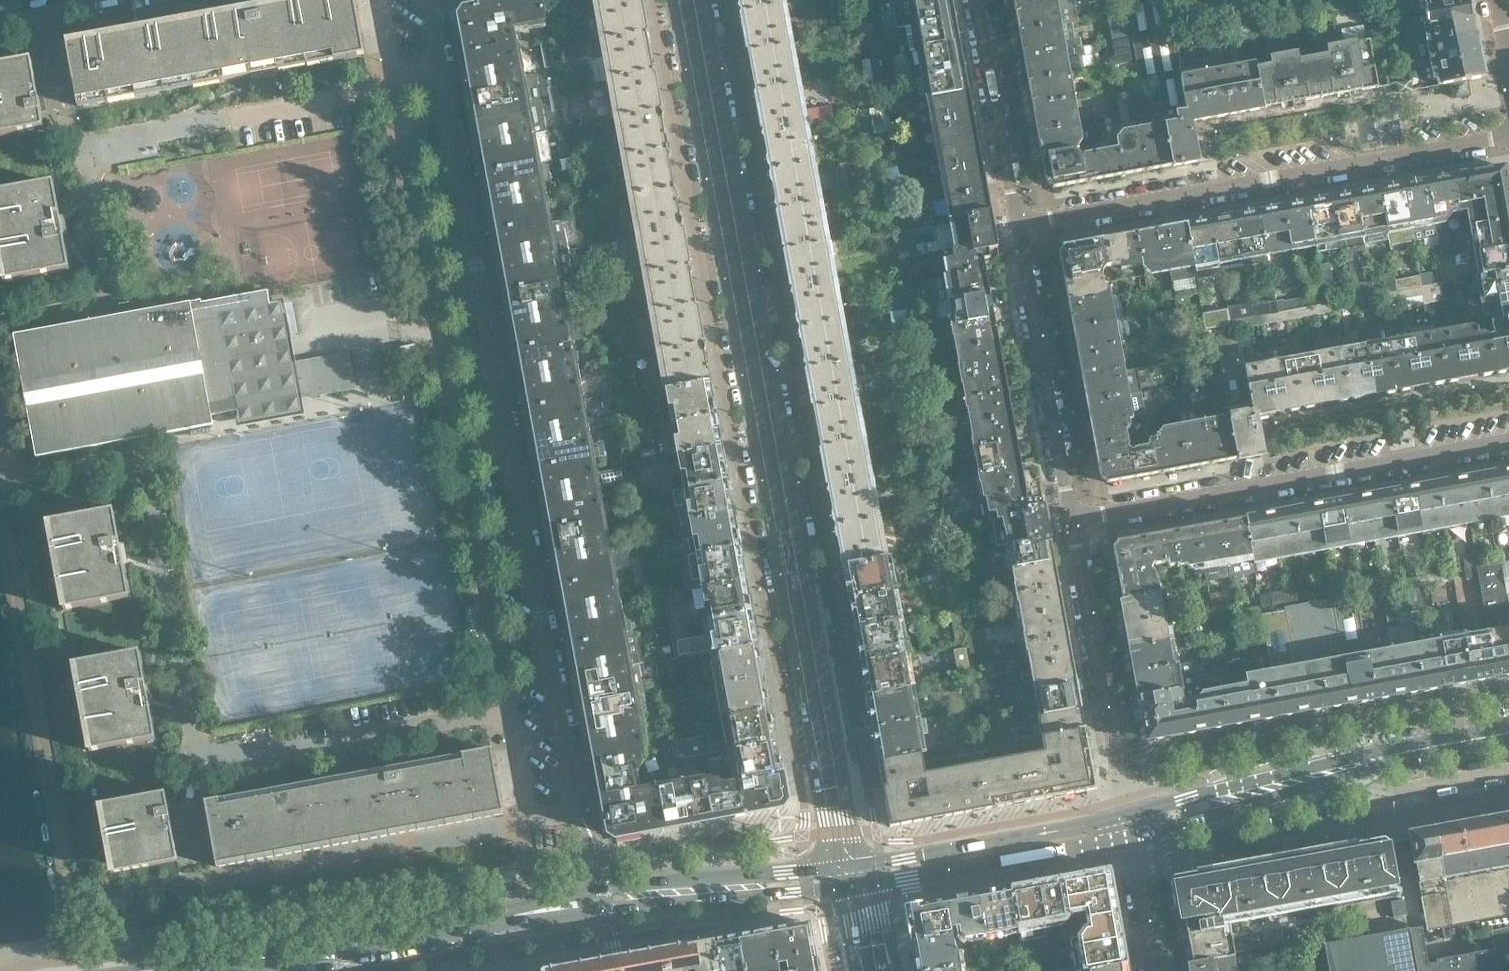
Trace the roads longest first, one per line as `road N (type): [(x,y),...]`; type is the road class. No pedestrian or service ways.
road 1 (tertiary): [(674,0),(828,867)]
road 2 (residential): [(514,729),(527,804),(543,817),(559,815),(572,800),(440,79)]
road 3 (residential): [(396,87),(514,729)]
road 4 (residential): [(1508,137),(1015,227)]
road 5 (residential): [(1069,520),(1508,445)]
road 6 (secondary): [(189,970),(560,907)]
road 7 (residential): [(1069,520),(1127,816)]
road 8 (residential): [(1015,227),(1069,520)]
road 9 (secondary): [(865,883),(1132,834)]
road 10 (secondary): [(1127,816),(862,864)]
road 11 (residential): [(159,127),(396,87)]
road 12 (residential): [(976,0),(1015,227)]
road 13 (residential): [(310,765),(514,729)]
road 14 (residential): [(1336,768),(1389,788),(1508,769)]
road 15 (secondary): [(1336,768),(1508,734)]
road 16 (residential): [(1132,834),(1156,970)]

